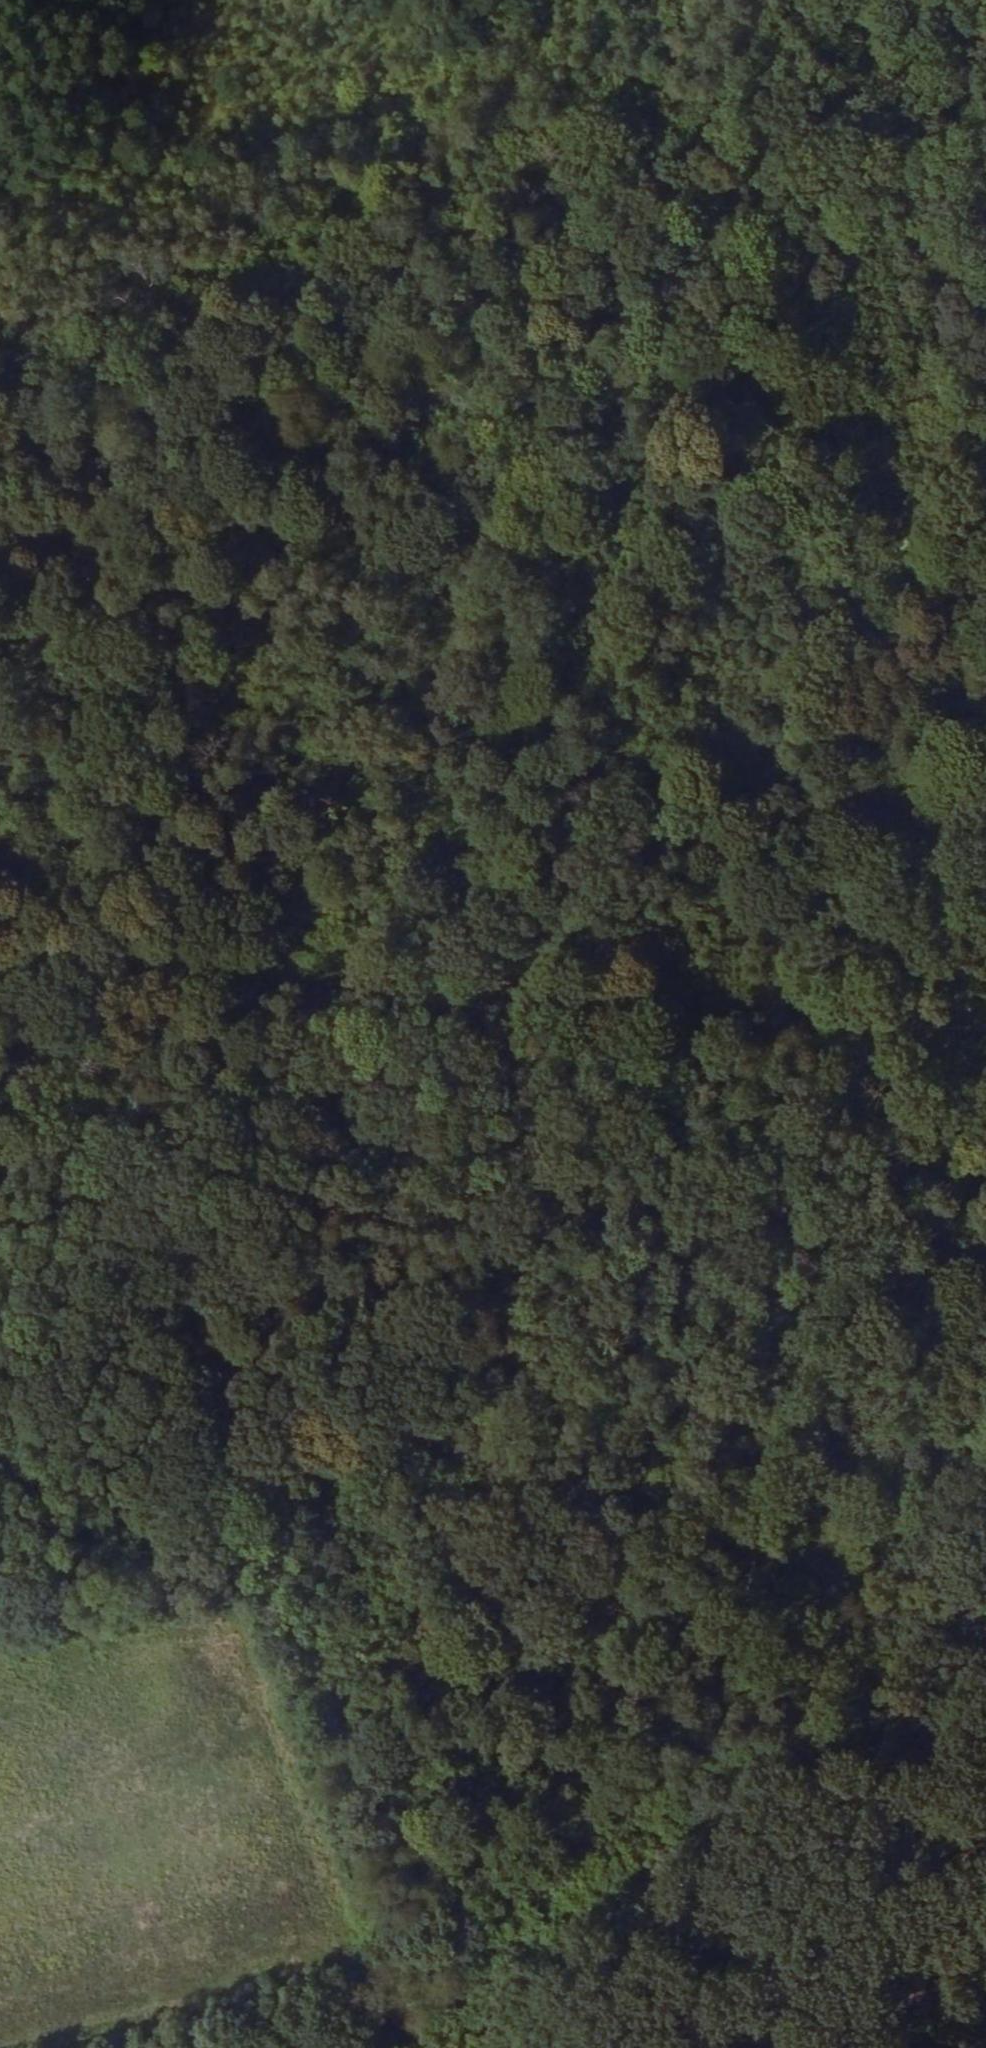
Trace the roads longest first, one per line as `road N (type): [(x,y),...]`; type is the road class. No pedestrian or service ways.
road 1 (track): [(429,2044),(985,1916)]
road 2 (track): [(886,1027),(985,1150)]

